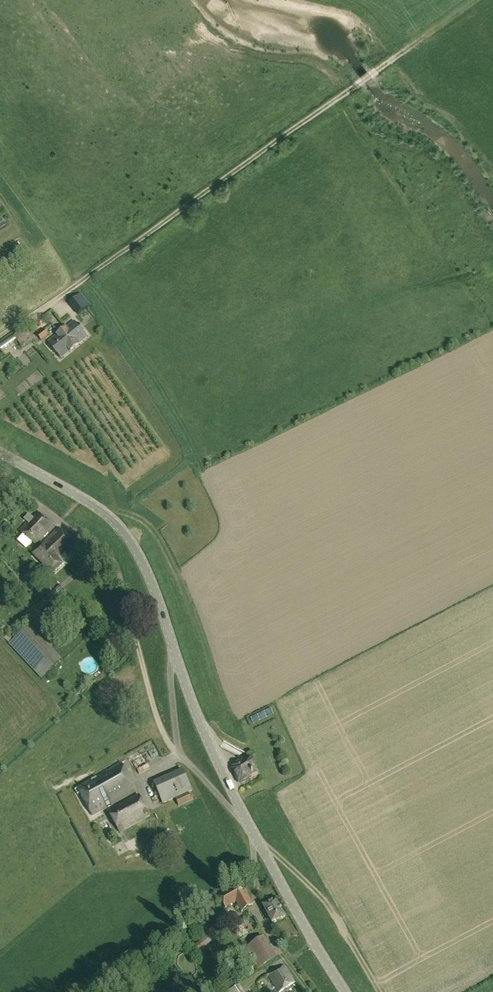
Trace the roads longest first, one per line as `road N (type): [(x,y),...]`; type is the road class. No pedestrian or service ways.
road 1 (tertiary): [(164,627),(126,532),(0,456)]
road 2 (residential): [(164,627),(176,747),(255,835)]
road 3 (tertiary): [(255,835),(213,758),(164,627)]
road 4 (track): [(257,838),(318,896),(377,991)]
road 5 (tertiary): [(344,991),(257,838)]
road 6 (residential): [(257,838),(254,899),(267,935),(305,991)]

